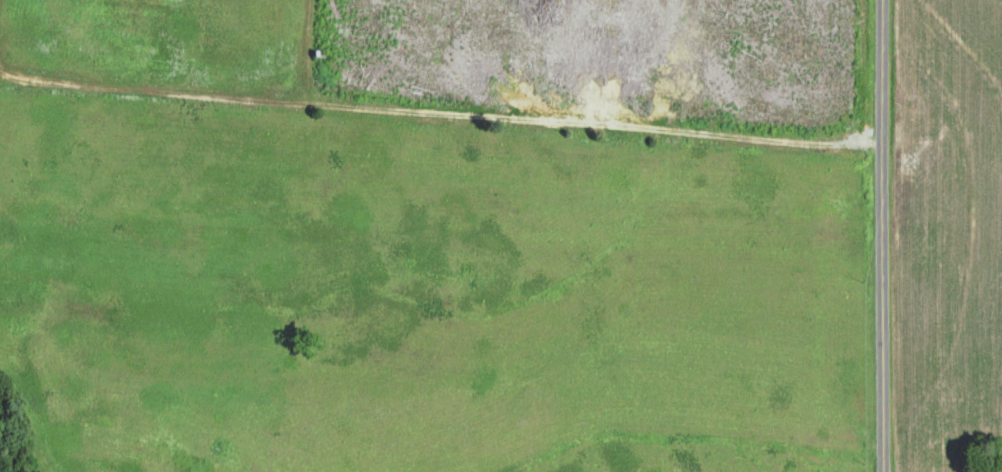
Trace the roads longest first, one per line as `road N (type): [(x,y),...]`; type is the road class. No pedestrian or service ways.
road 1 (tertiary): [(885,471),(886,0)]

